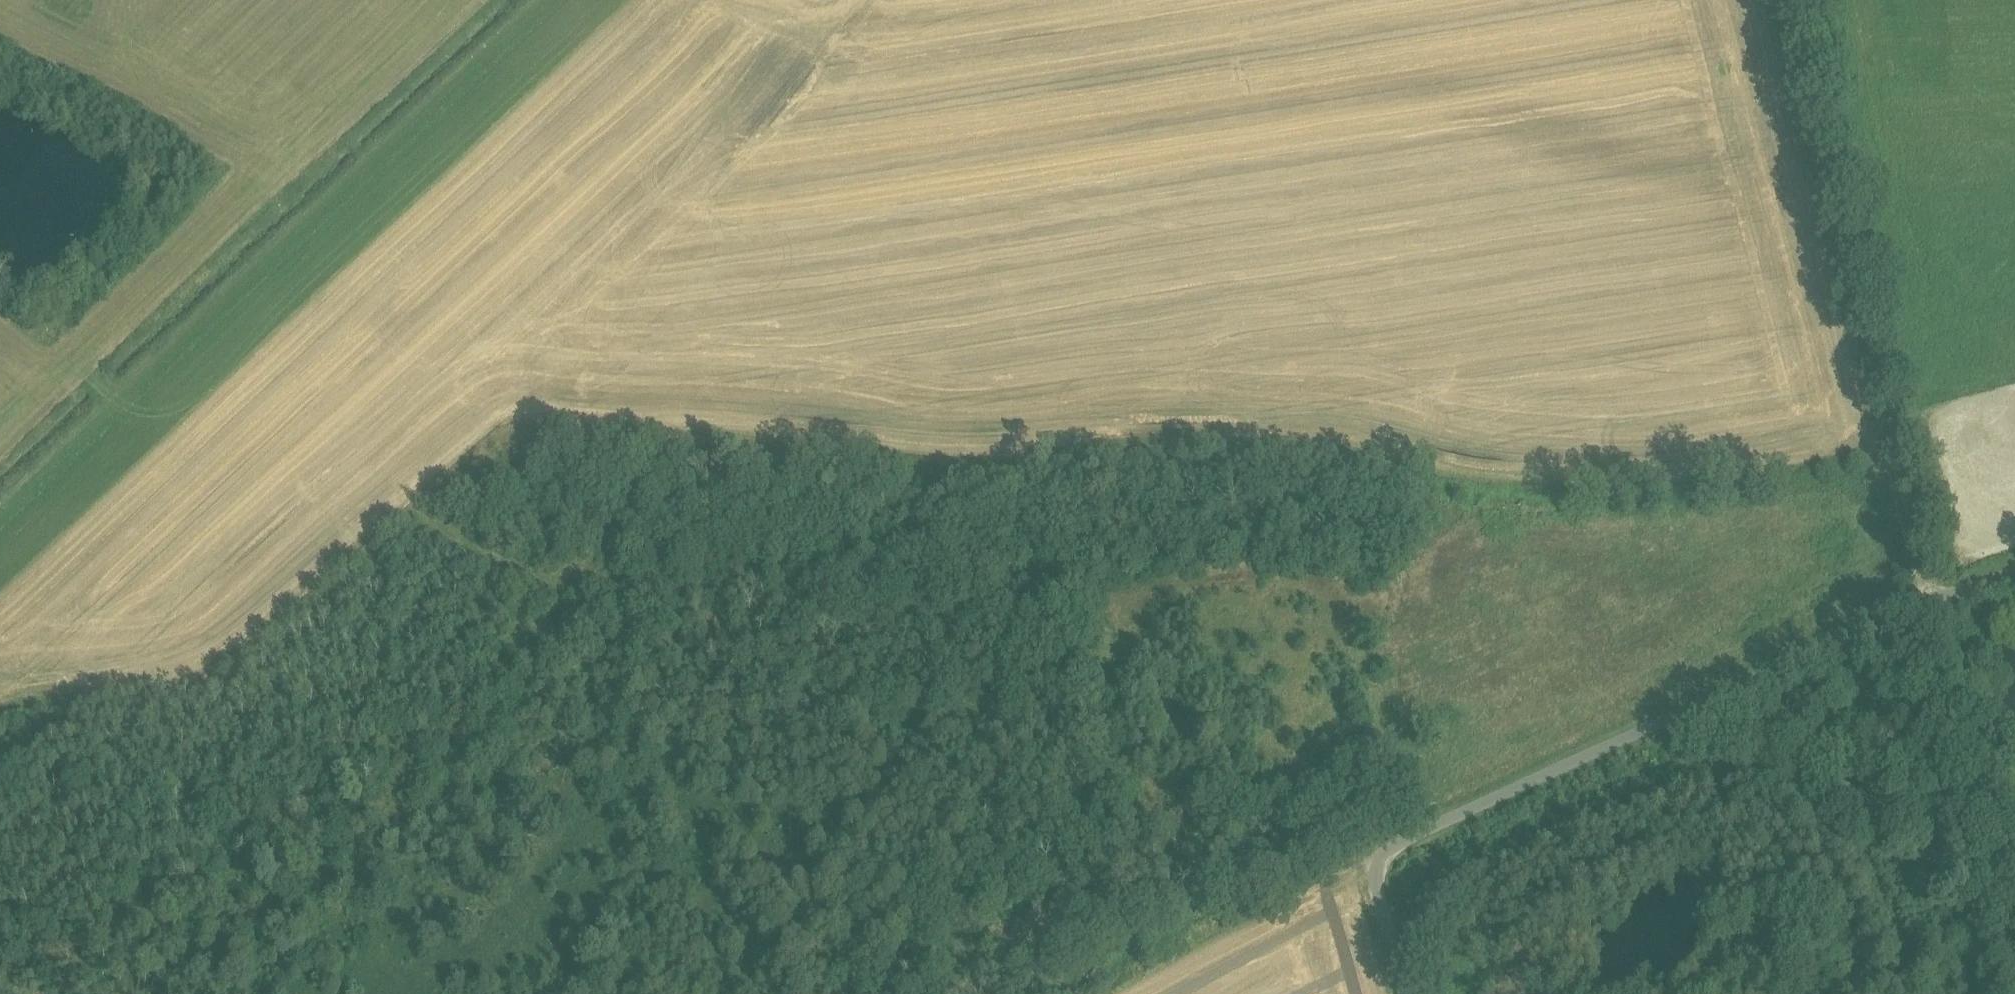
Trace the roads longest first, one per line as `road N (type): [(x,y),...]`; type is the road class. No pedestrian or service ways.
road 1 (track): [(2014,927),(1783,0)]
road 2 (unclassified): [(2014,576),(1850,636),(1405,842),(1379,866),(1379,896),(1405,993)]

